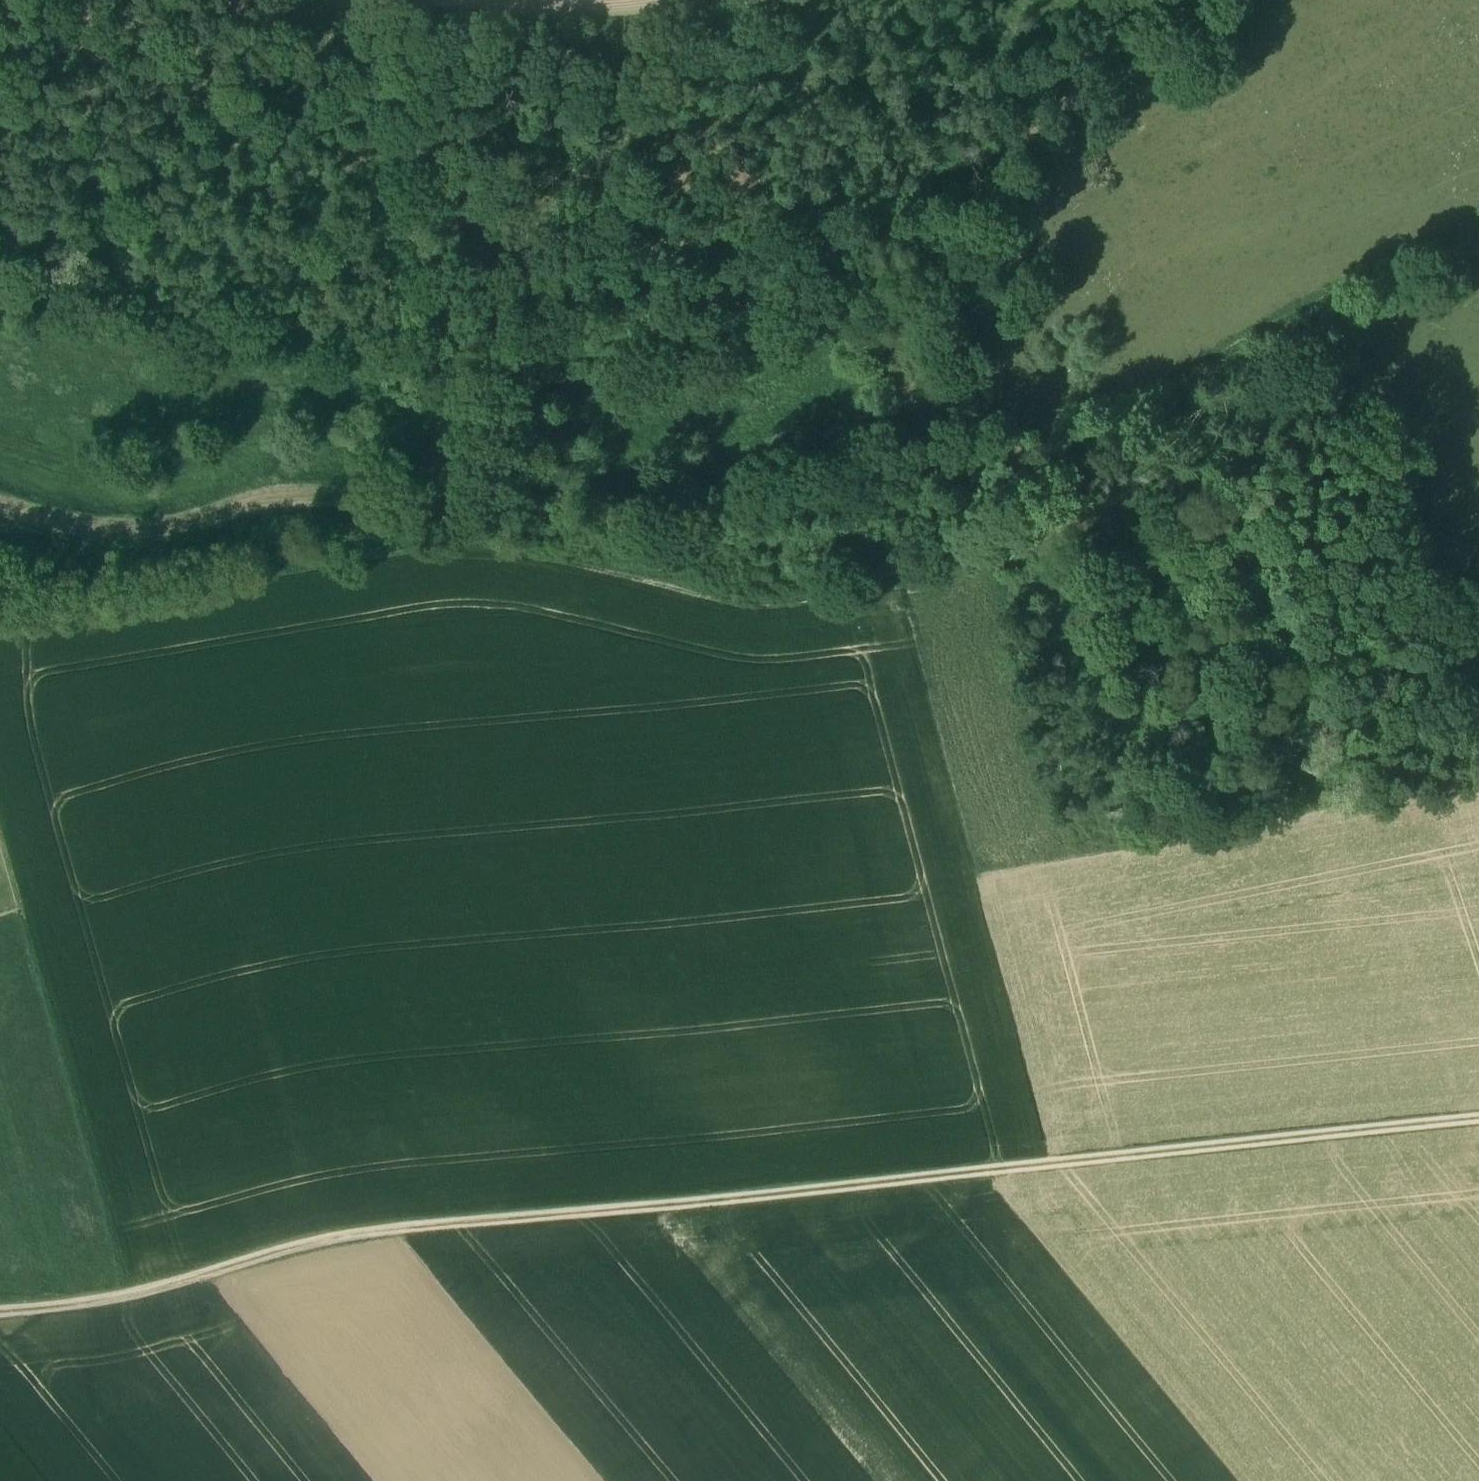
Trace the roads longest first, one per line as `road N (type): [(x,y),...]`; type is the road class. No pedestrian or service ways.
road 1 (track): [(0,1311),(149,1291),(368,1235),(1478,1129)]
road 2 (track): [(1254,462),(761,602),(434,540),(0,613)]
road 3 (track): [(985,246),(650,317),(454,317),(0,256)]

